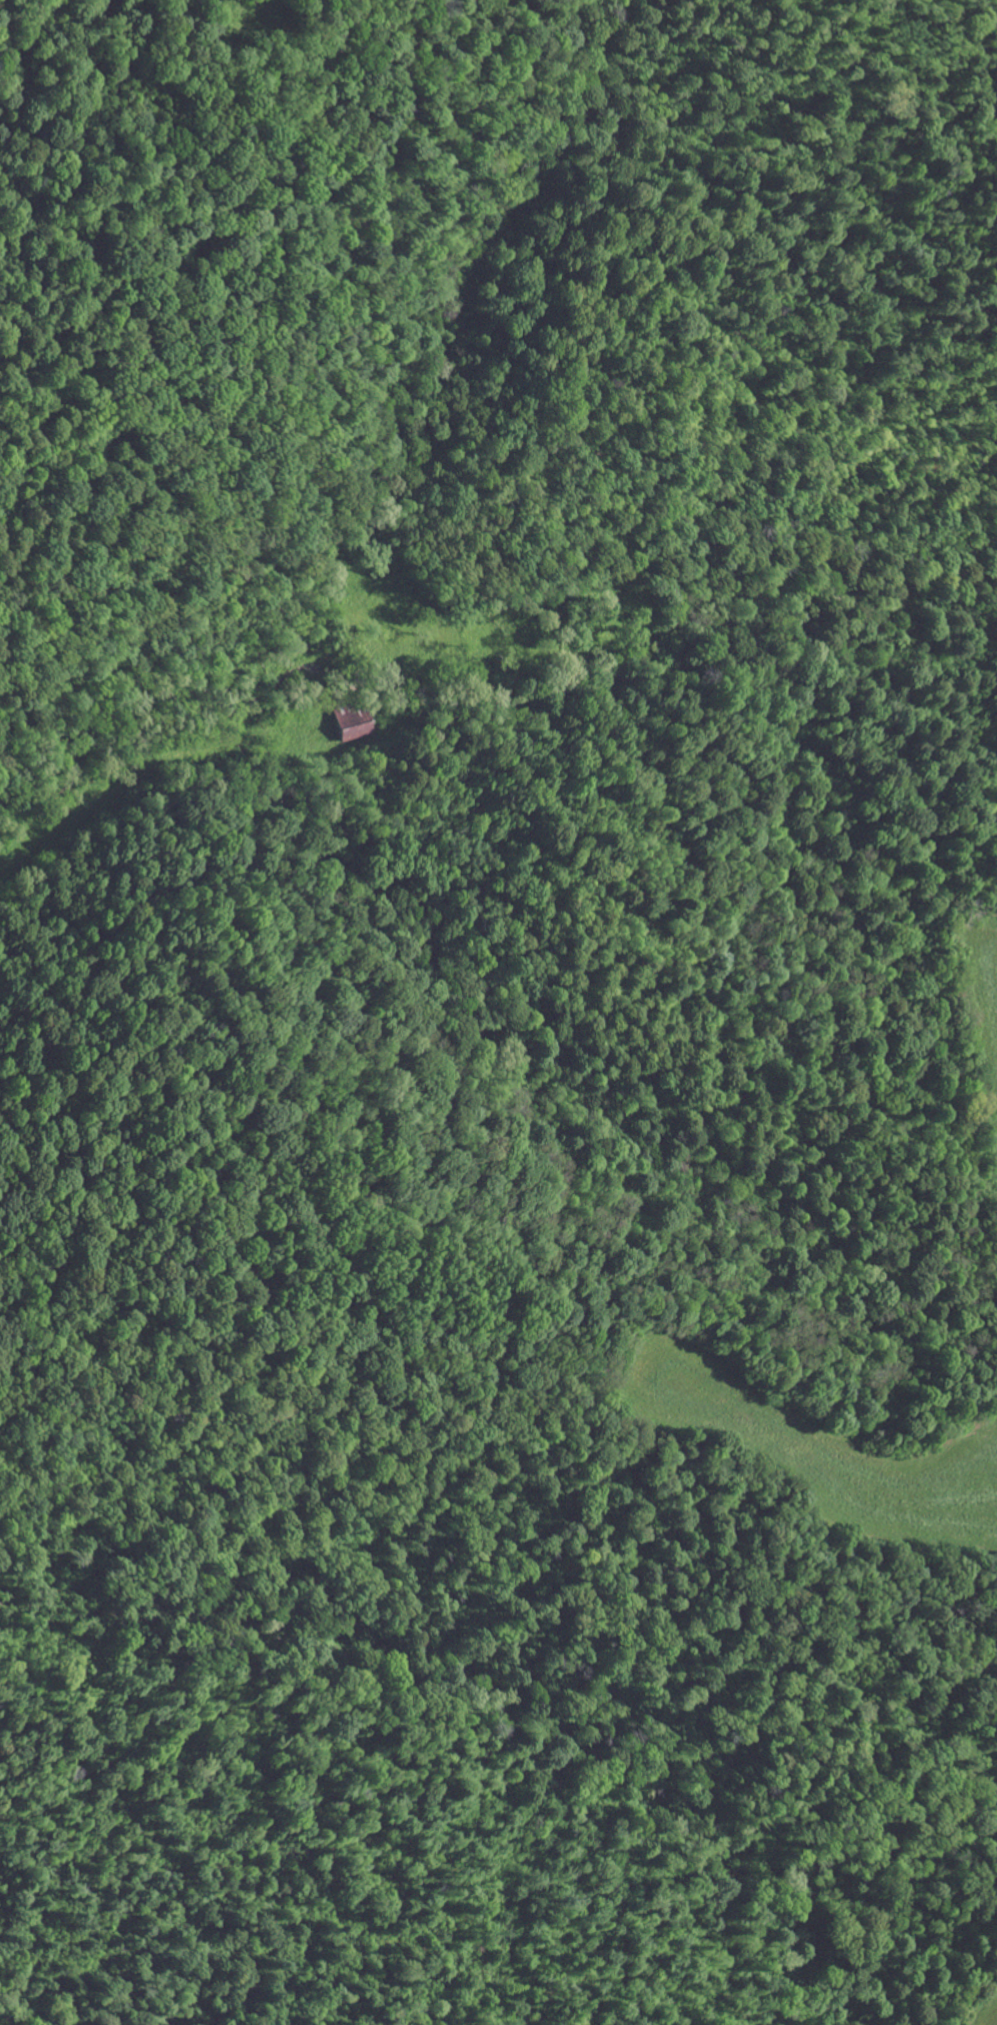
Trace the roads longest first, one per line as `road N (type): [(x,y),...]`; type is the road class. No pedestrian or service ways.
road 1 (residential): [(343,643),(268,658),(0,789)]

